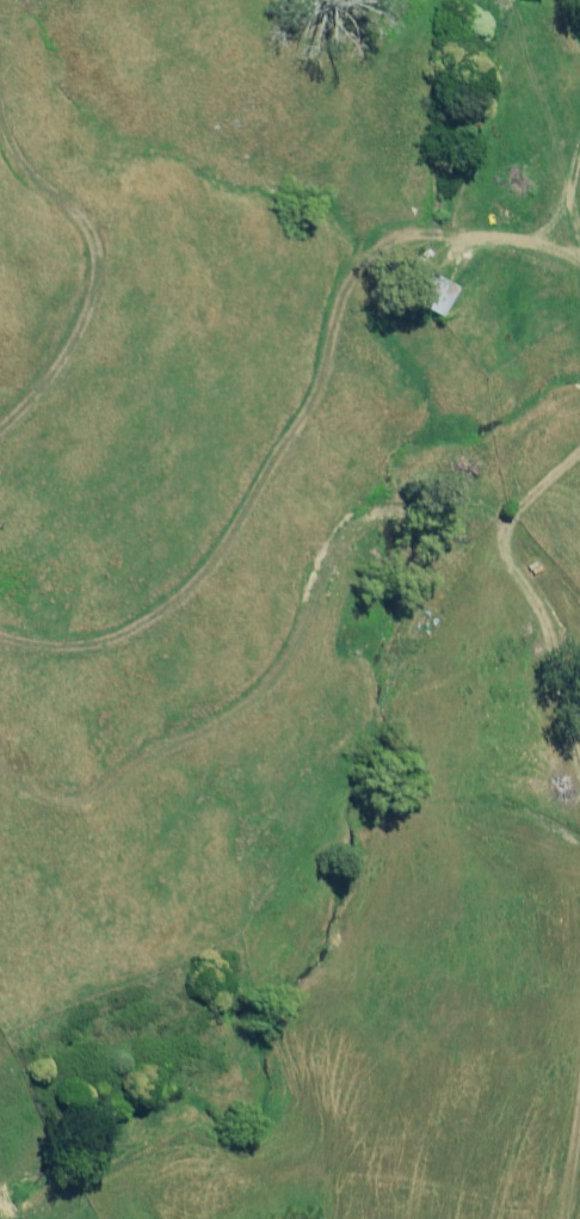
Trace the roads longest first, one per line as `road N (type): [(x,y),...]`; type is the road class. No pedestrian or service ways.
road 1 (track): [(579,261),(460,232),(325,347),(202,570),(65,637),(0,621)]
road 2 (track): [(0,409),(81,325),(100,208),(15,66),(5,0)]
road 3 (track): [(579,660),(510,537),(579,468)]

